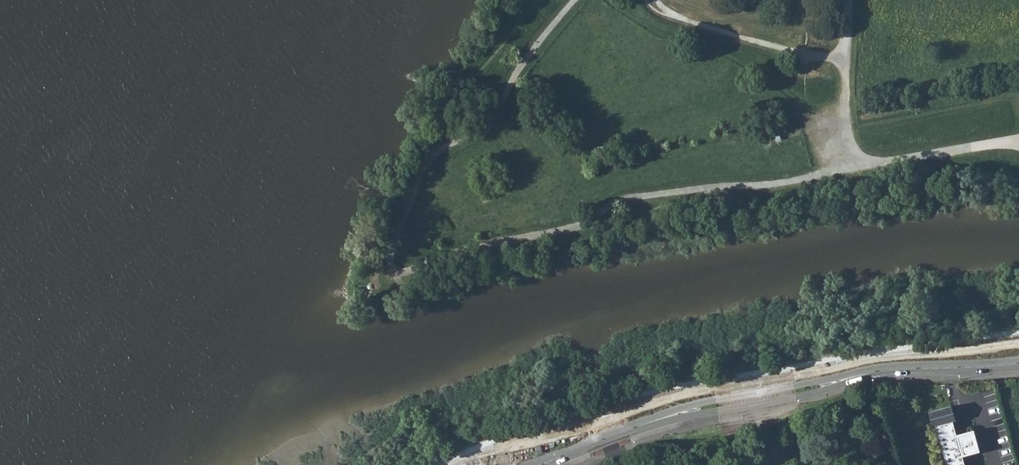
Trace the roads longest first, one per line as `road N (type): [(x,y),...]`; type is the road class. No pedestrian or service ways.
road 1 (secondary): [(1018,363),(885,370),(697,408),(540,464)]

